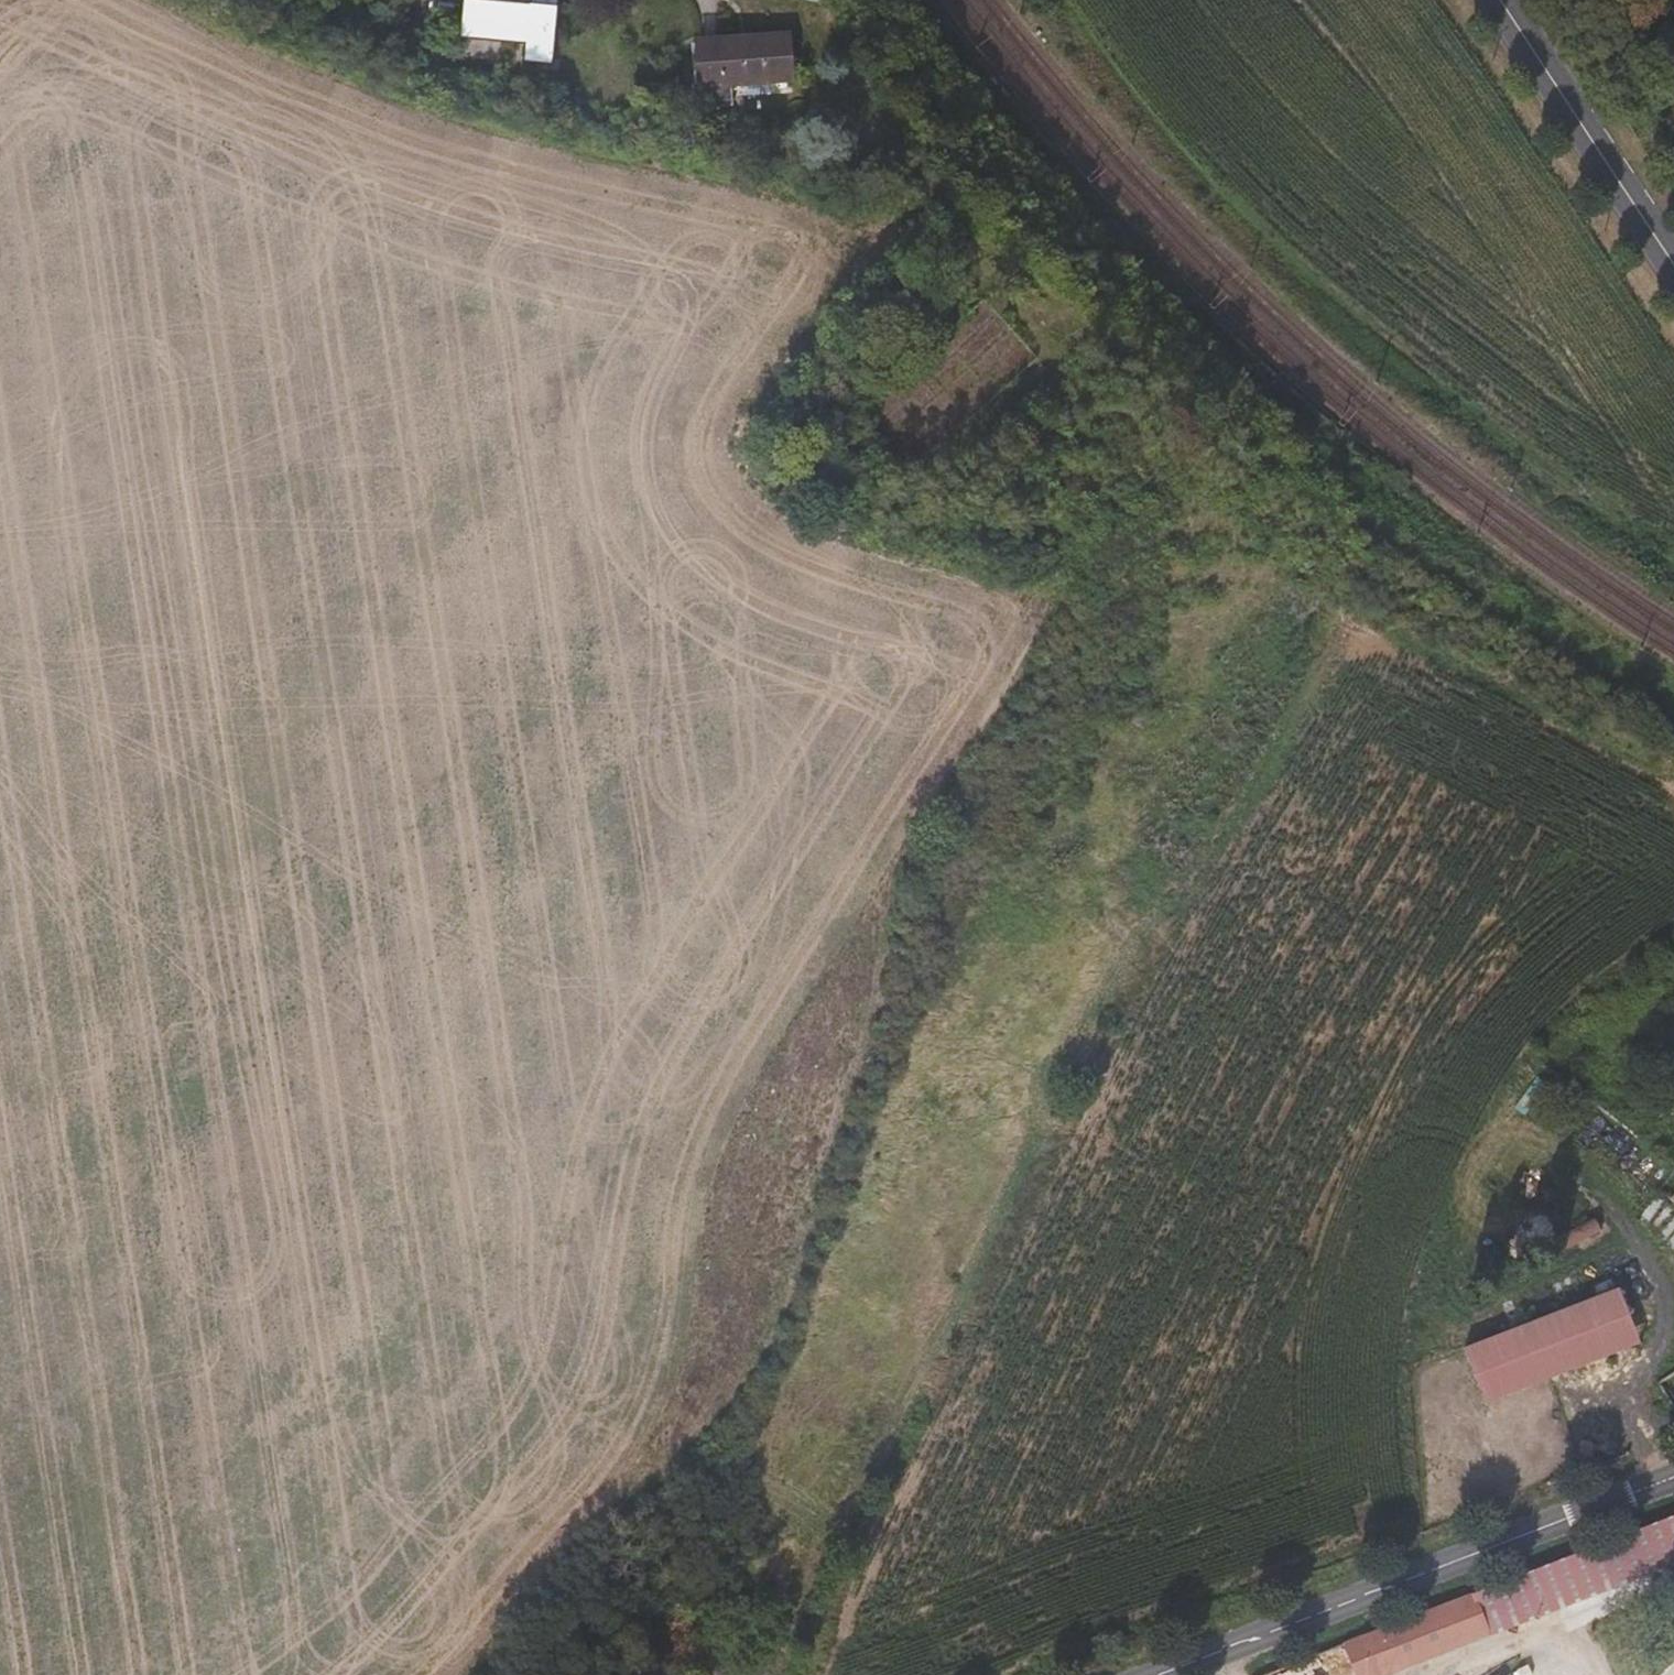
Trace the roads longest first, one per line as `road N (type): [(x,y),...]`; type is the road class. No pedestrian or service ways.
road 1 (tertiary): [(1673,1478),(1161,1674)]
road 2 (tertiary): [(1502,0),(1673,261)]

